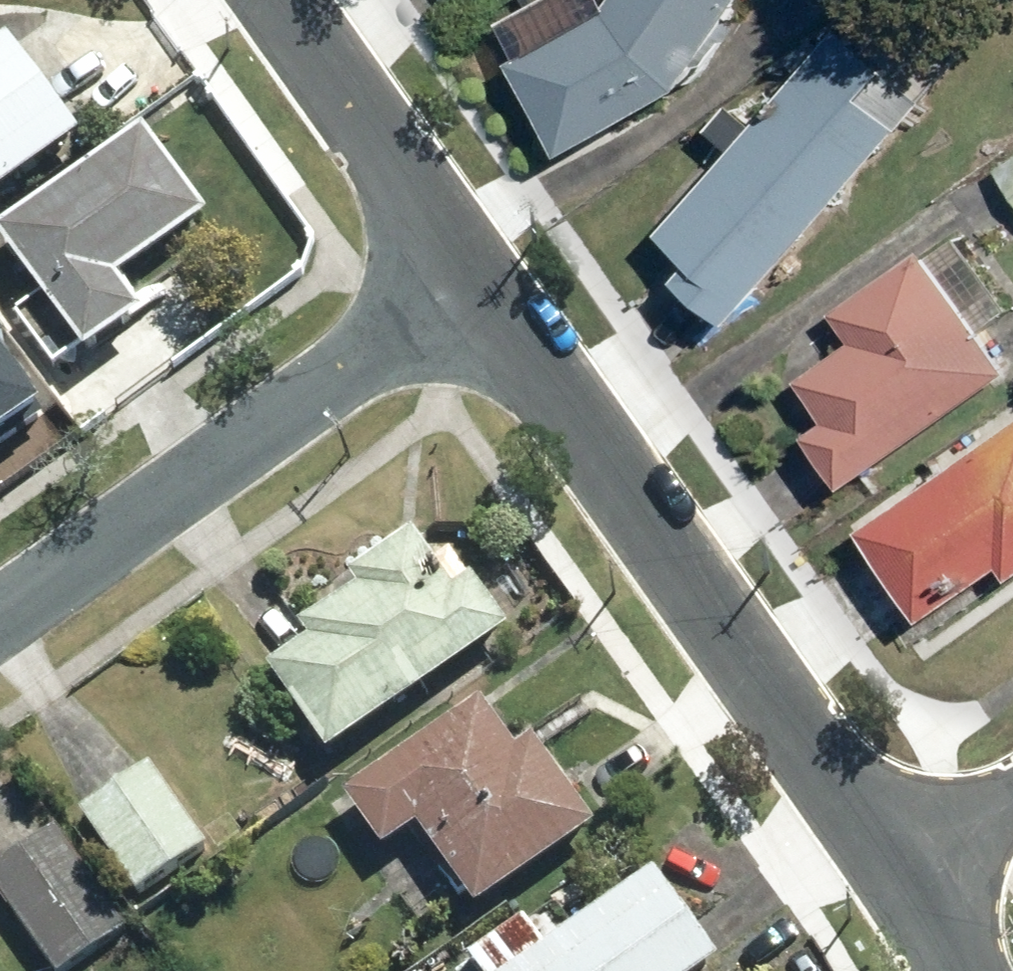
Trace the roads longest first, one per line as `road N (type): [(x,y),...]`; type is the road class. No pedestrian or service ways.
road 1 (residential): [(910,877),(475,293)]
road 2 (residential): [(475,293),(0,626)]
road 3 (residential): [(475,293),(275,0)]
road 4 (residential): [(910,877),(1012,803)]

